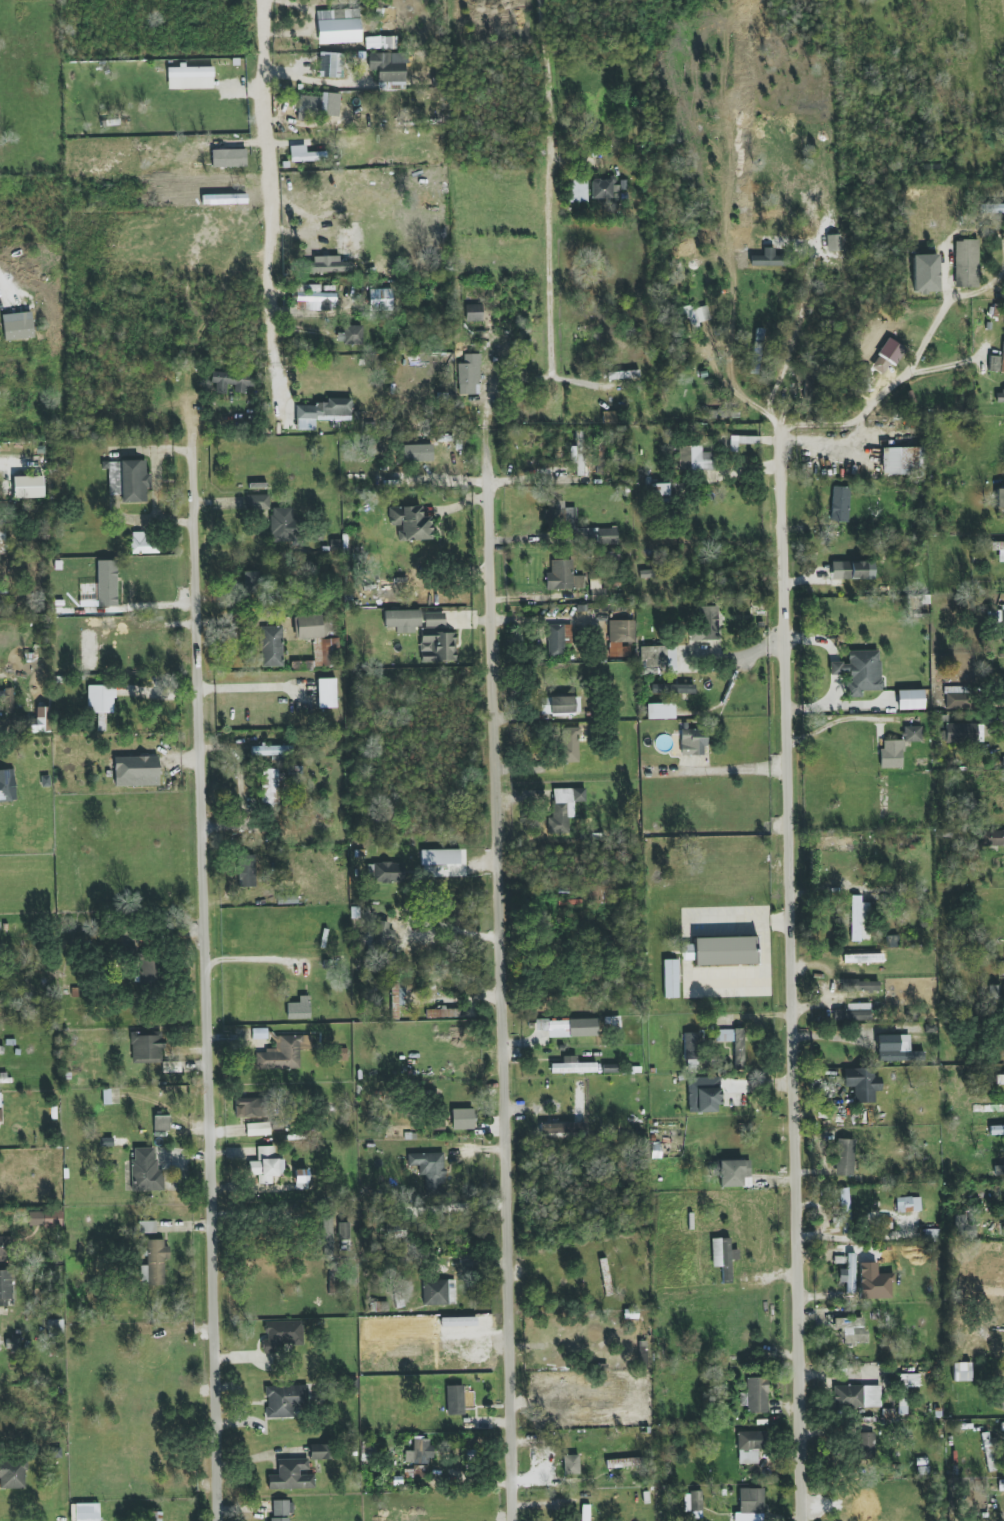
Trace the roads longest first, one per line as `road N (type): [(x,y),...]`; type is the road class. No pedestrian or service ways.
road 1 (residential): [(807,1520),(786,428)]
road 2 (residential): [(515,1520),(485,435)]
road 3 (residential): [(225,1520),(197,441)]

